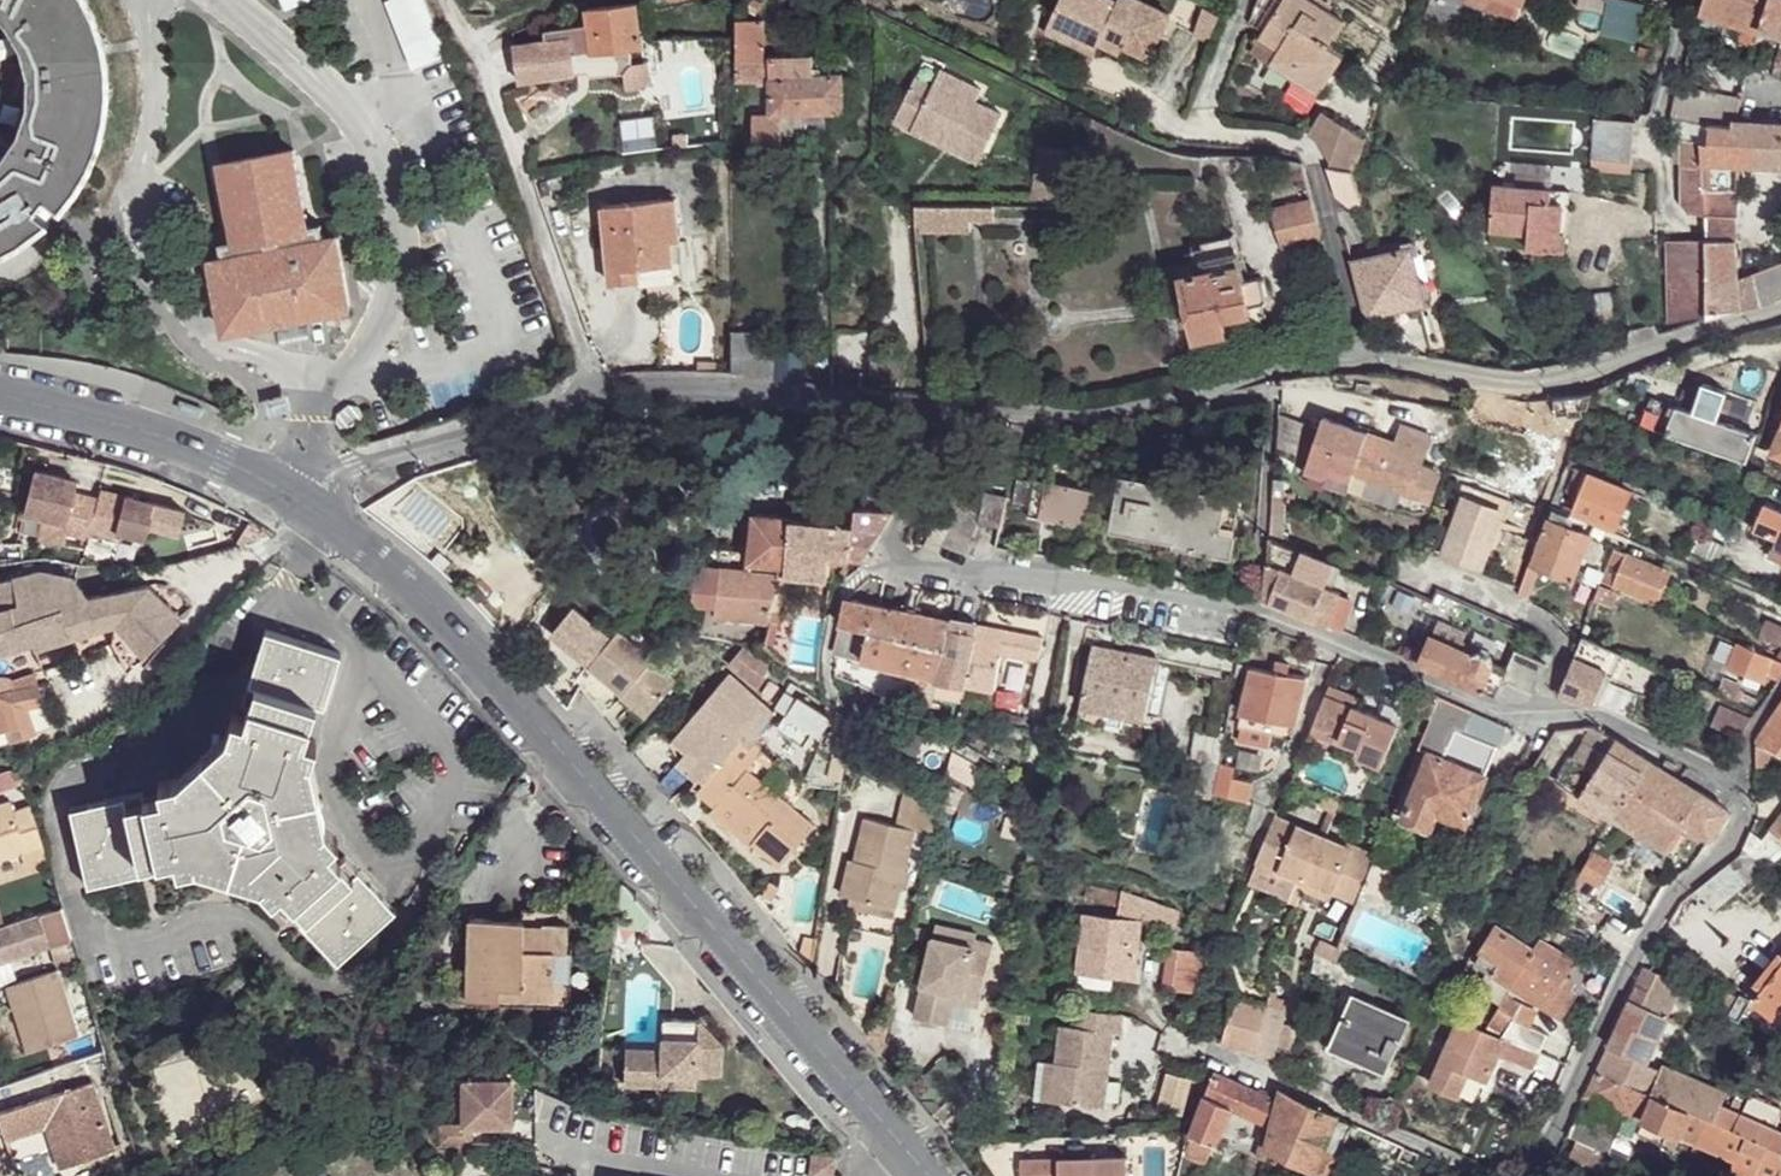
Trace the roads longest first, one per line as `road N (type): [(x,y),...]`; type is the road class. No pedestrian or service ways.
road 1 (tertiary): [(923,1175),(420,599),(304,498)]
road 2 (residential): [(304,498),(356,470),(627,389),(728,388),(1066,416)]
road 3 (residential): [(1066,416),(1326,358),(1525,385),(1780,318)]
road 4 (residential): [(1254,612),(985,582),(891,559),(899,528),(924,498),(1066,416)]
road 5 (residential): [(1254,612),(1343,642),(1525,725),(1601,717),(1729,782)]
road 6 (residential): [(1729,782),(1743,795),(1726,849),(1680,888),(1645,941),(1537,1175)]
road 7 (tertiary): [(304,498),(227,457),(0,391)]

